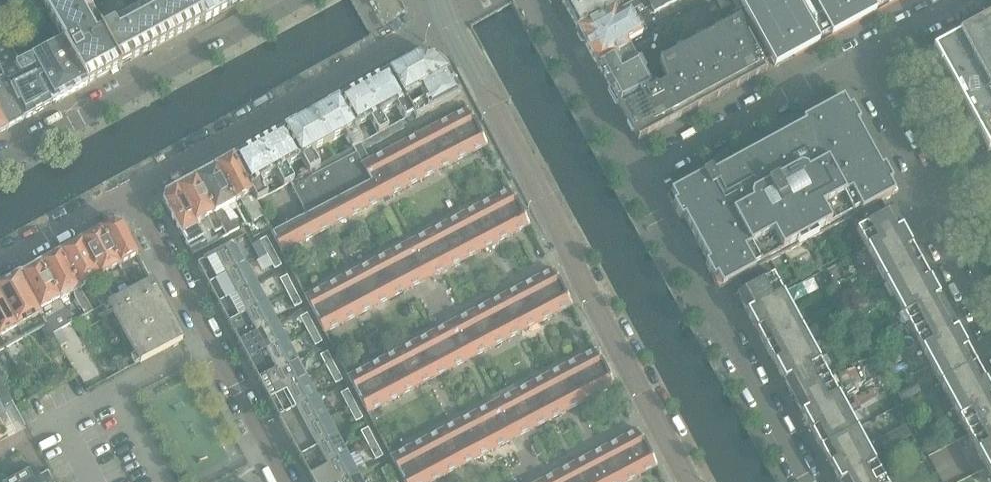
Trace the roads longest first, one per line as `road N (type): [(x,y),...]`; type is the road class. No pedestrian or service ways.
road 1 (residential): [(449,17),(689,481)]
road 2 (residential): [(135,191),(449,17)]
road 3 (residential): [(631,175),(806,481)]
road 4 (residential): [(0,162),(295,0)]
road 5 (residential): [(135,191),(287,481)]
road 6 (residential): [(854,56),(925,186),(932,227),(990,337)]
road 7 (residential): [(631,175),(854,56)]
road 8 (residential): [(533,0),(631,175)]
road 9 (residential): [(0,266),(135,191)]

